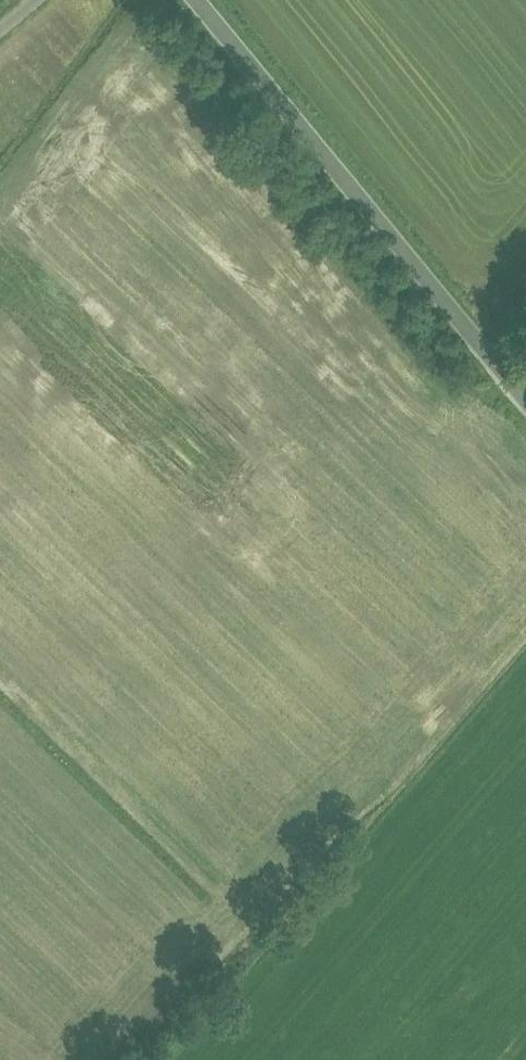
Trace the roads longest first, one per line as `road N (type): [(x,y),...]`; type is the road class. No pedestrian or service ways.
road 1 (unclassified): [(525,399),(198,0)]

